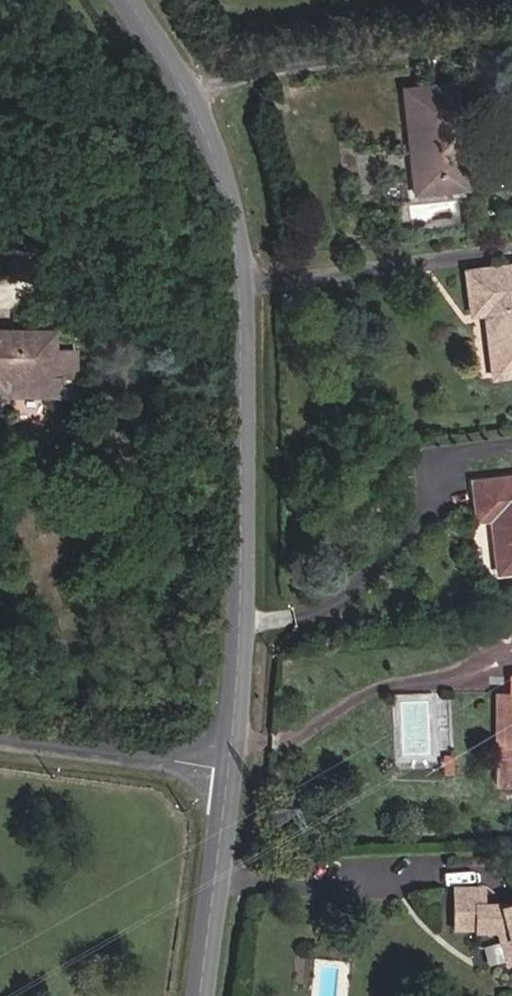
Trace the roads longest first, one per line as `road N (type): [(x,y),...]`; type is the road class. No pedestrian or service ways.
road 1 (tertiary): [(226,776),(241,678),(229,110),(158,0)]
road 2 (residential): [(226,776),(0,745)]
road 3 (tertiary): [(203,995),(226,776)]

